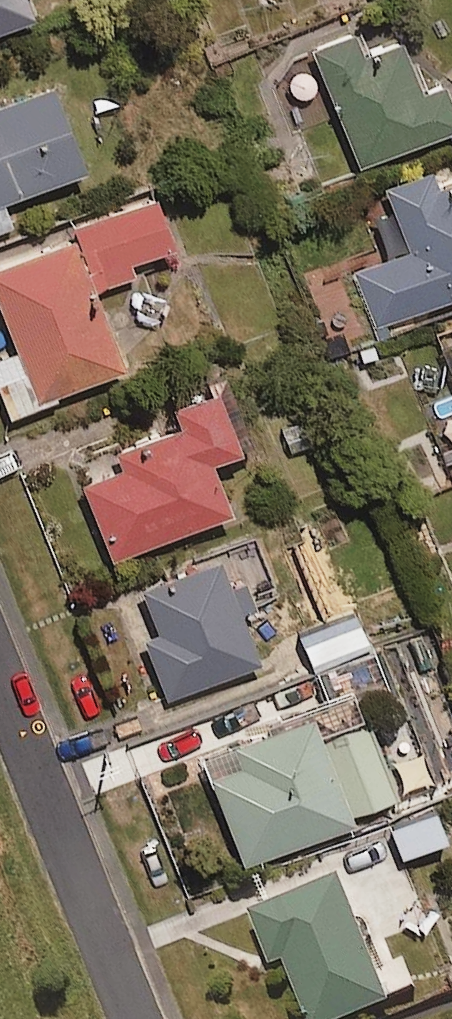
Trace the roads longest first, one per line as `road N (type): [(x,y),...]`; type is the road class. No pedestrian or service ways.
road 1 (residential): [(139,1018),(0,672)]

